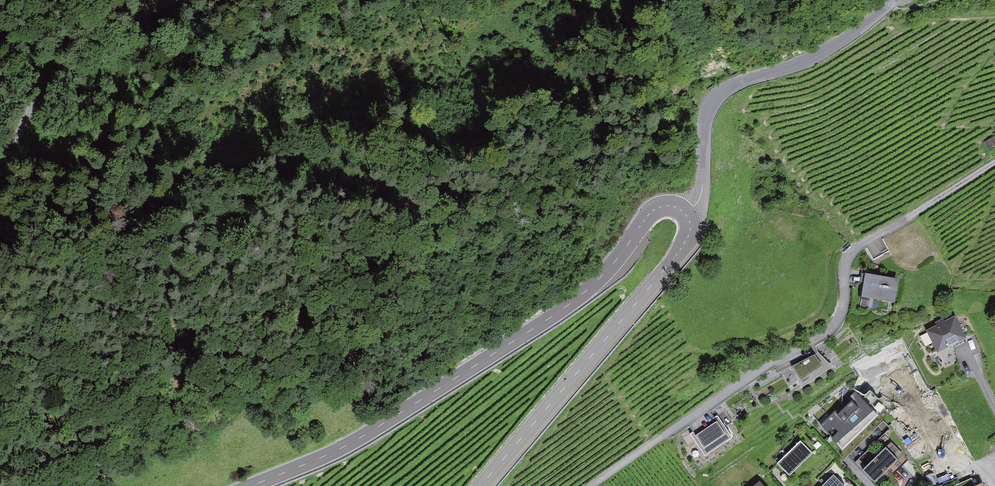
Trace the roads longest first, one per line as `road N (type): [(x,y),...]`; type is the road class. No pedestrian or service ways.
road 1 (secondary): [(686,214),(673,206),(653,210),(596,282),(565,307),(362,437),(251,485)]
road 2 (residential): [(916,213),(850,252),(844,297),(828,331),(598,485)]
road 3 (secondary): [(481,485),(682,248),(686,214)]
road 4 (tertiary): [(894,0),(802,62),(716,96),(704,119),(699,199),(686,214)]
road 5 (track): [(171,0),(152,5),(124,38),(66,66),(0,156)]

